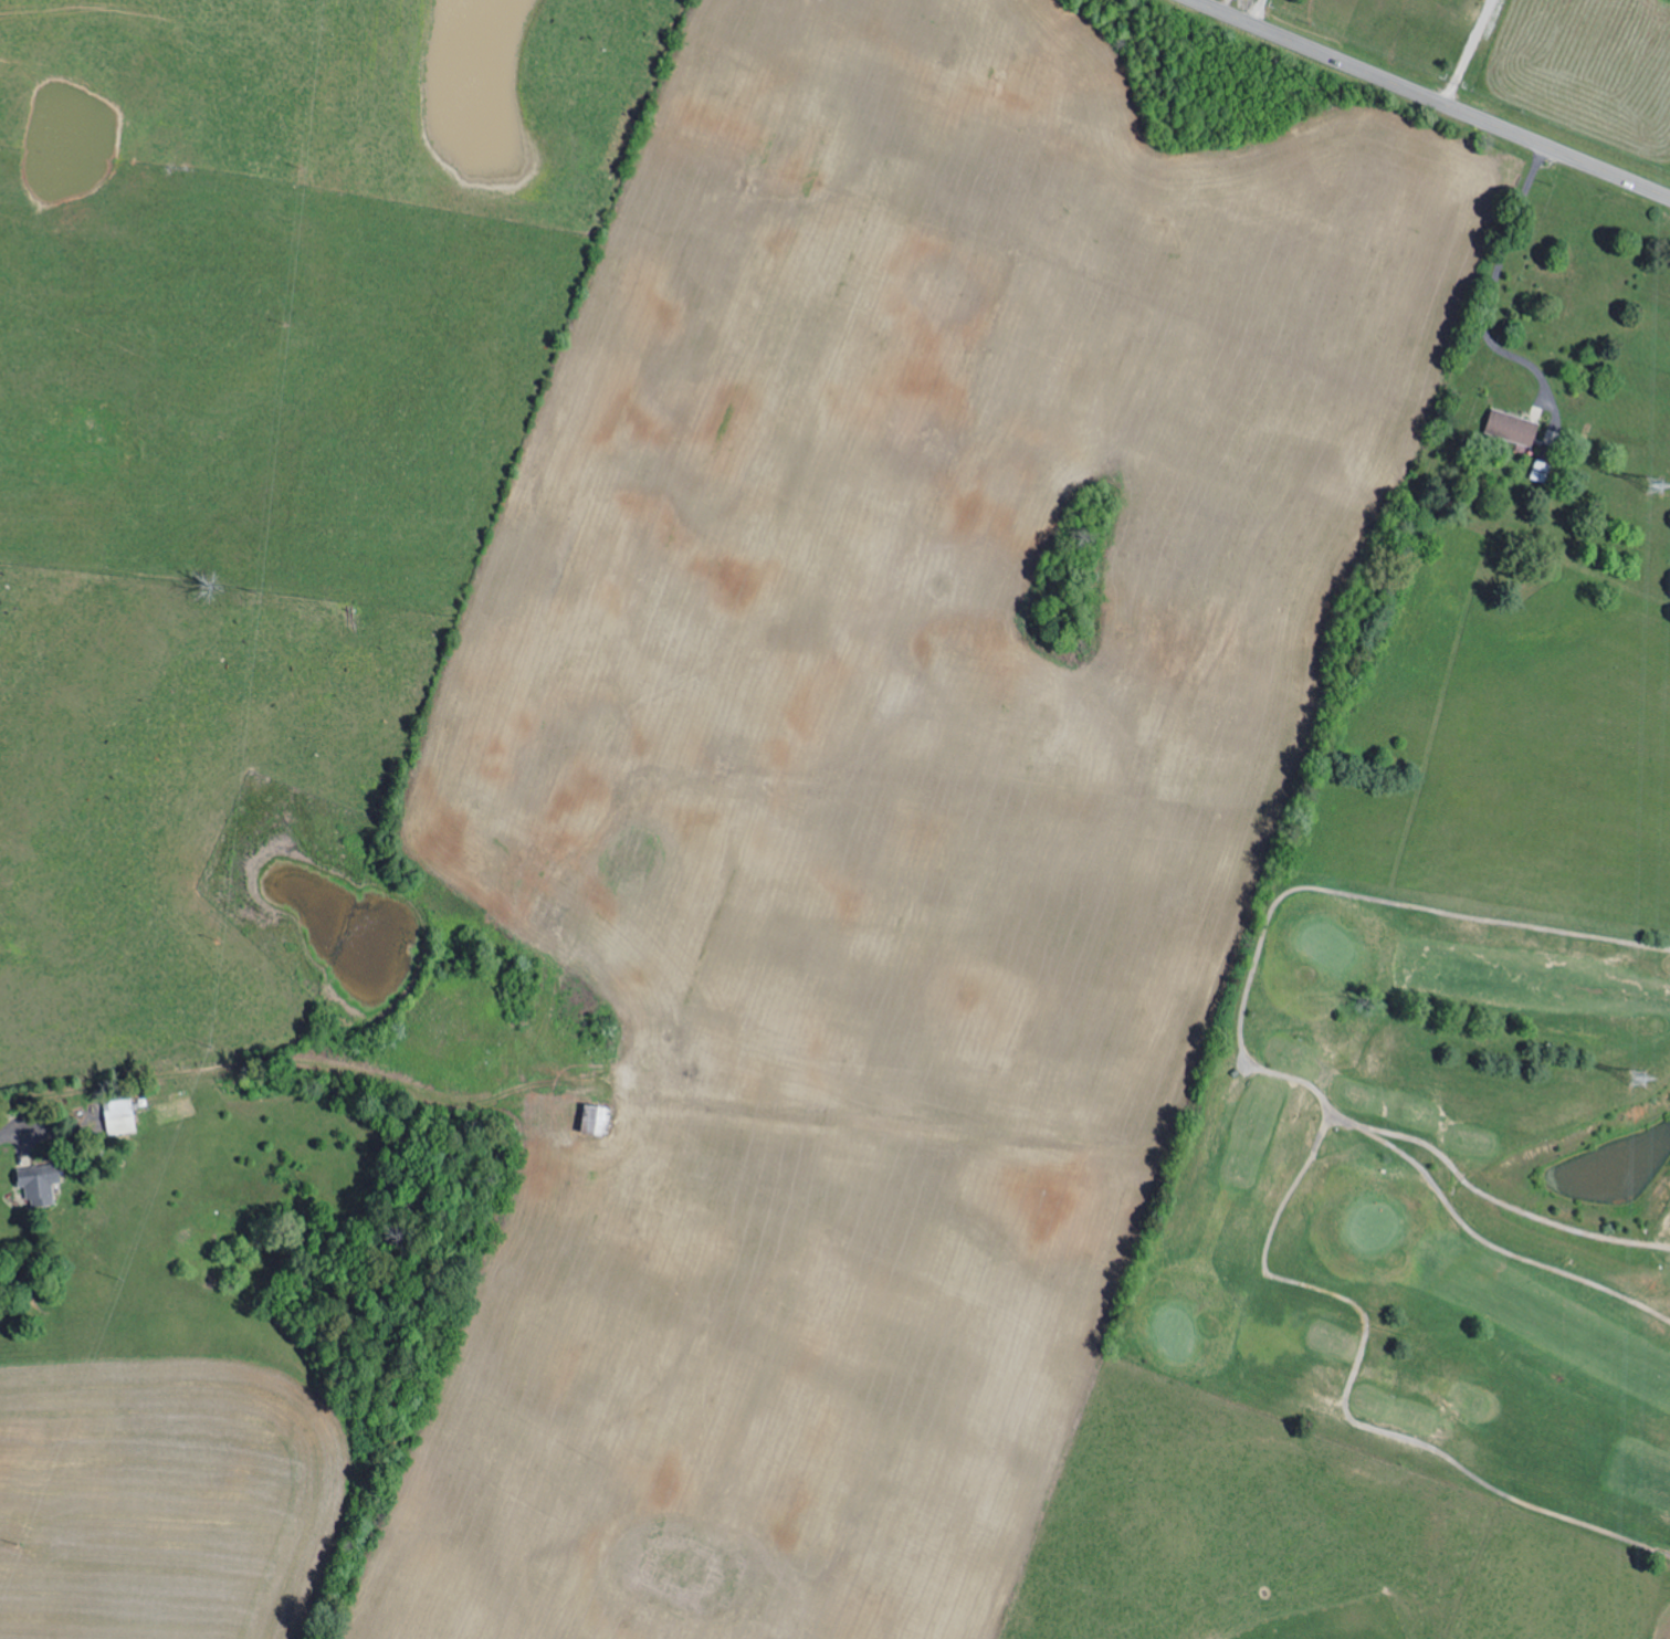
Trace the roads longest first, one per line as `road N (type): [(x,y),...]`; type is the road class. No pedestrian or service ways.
road 1 (primary): [(1196,0),(1669,198)]

